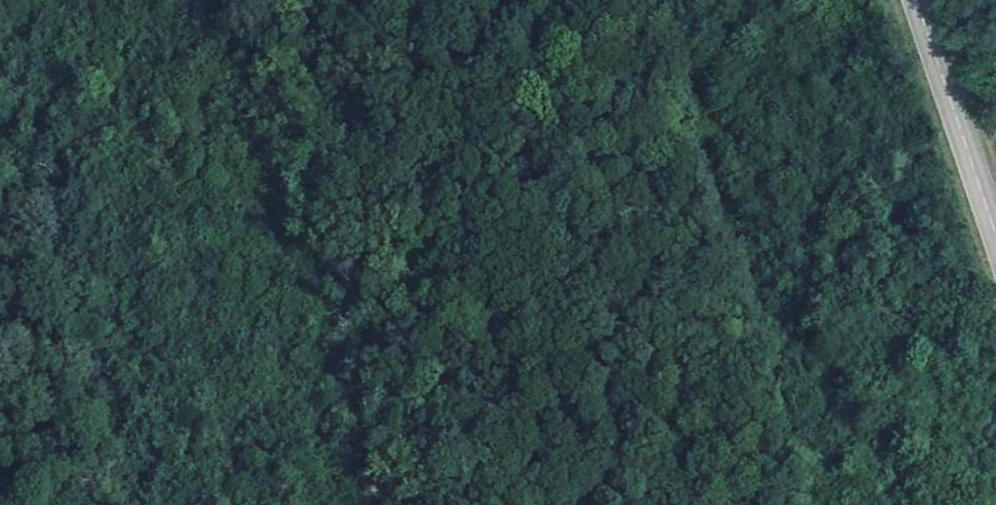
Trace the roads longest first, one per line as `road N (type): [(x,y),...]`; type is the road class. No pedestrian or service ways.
road 1 (unclassified): [(914,0),(995,239)]

